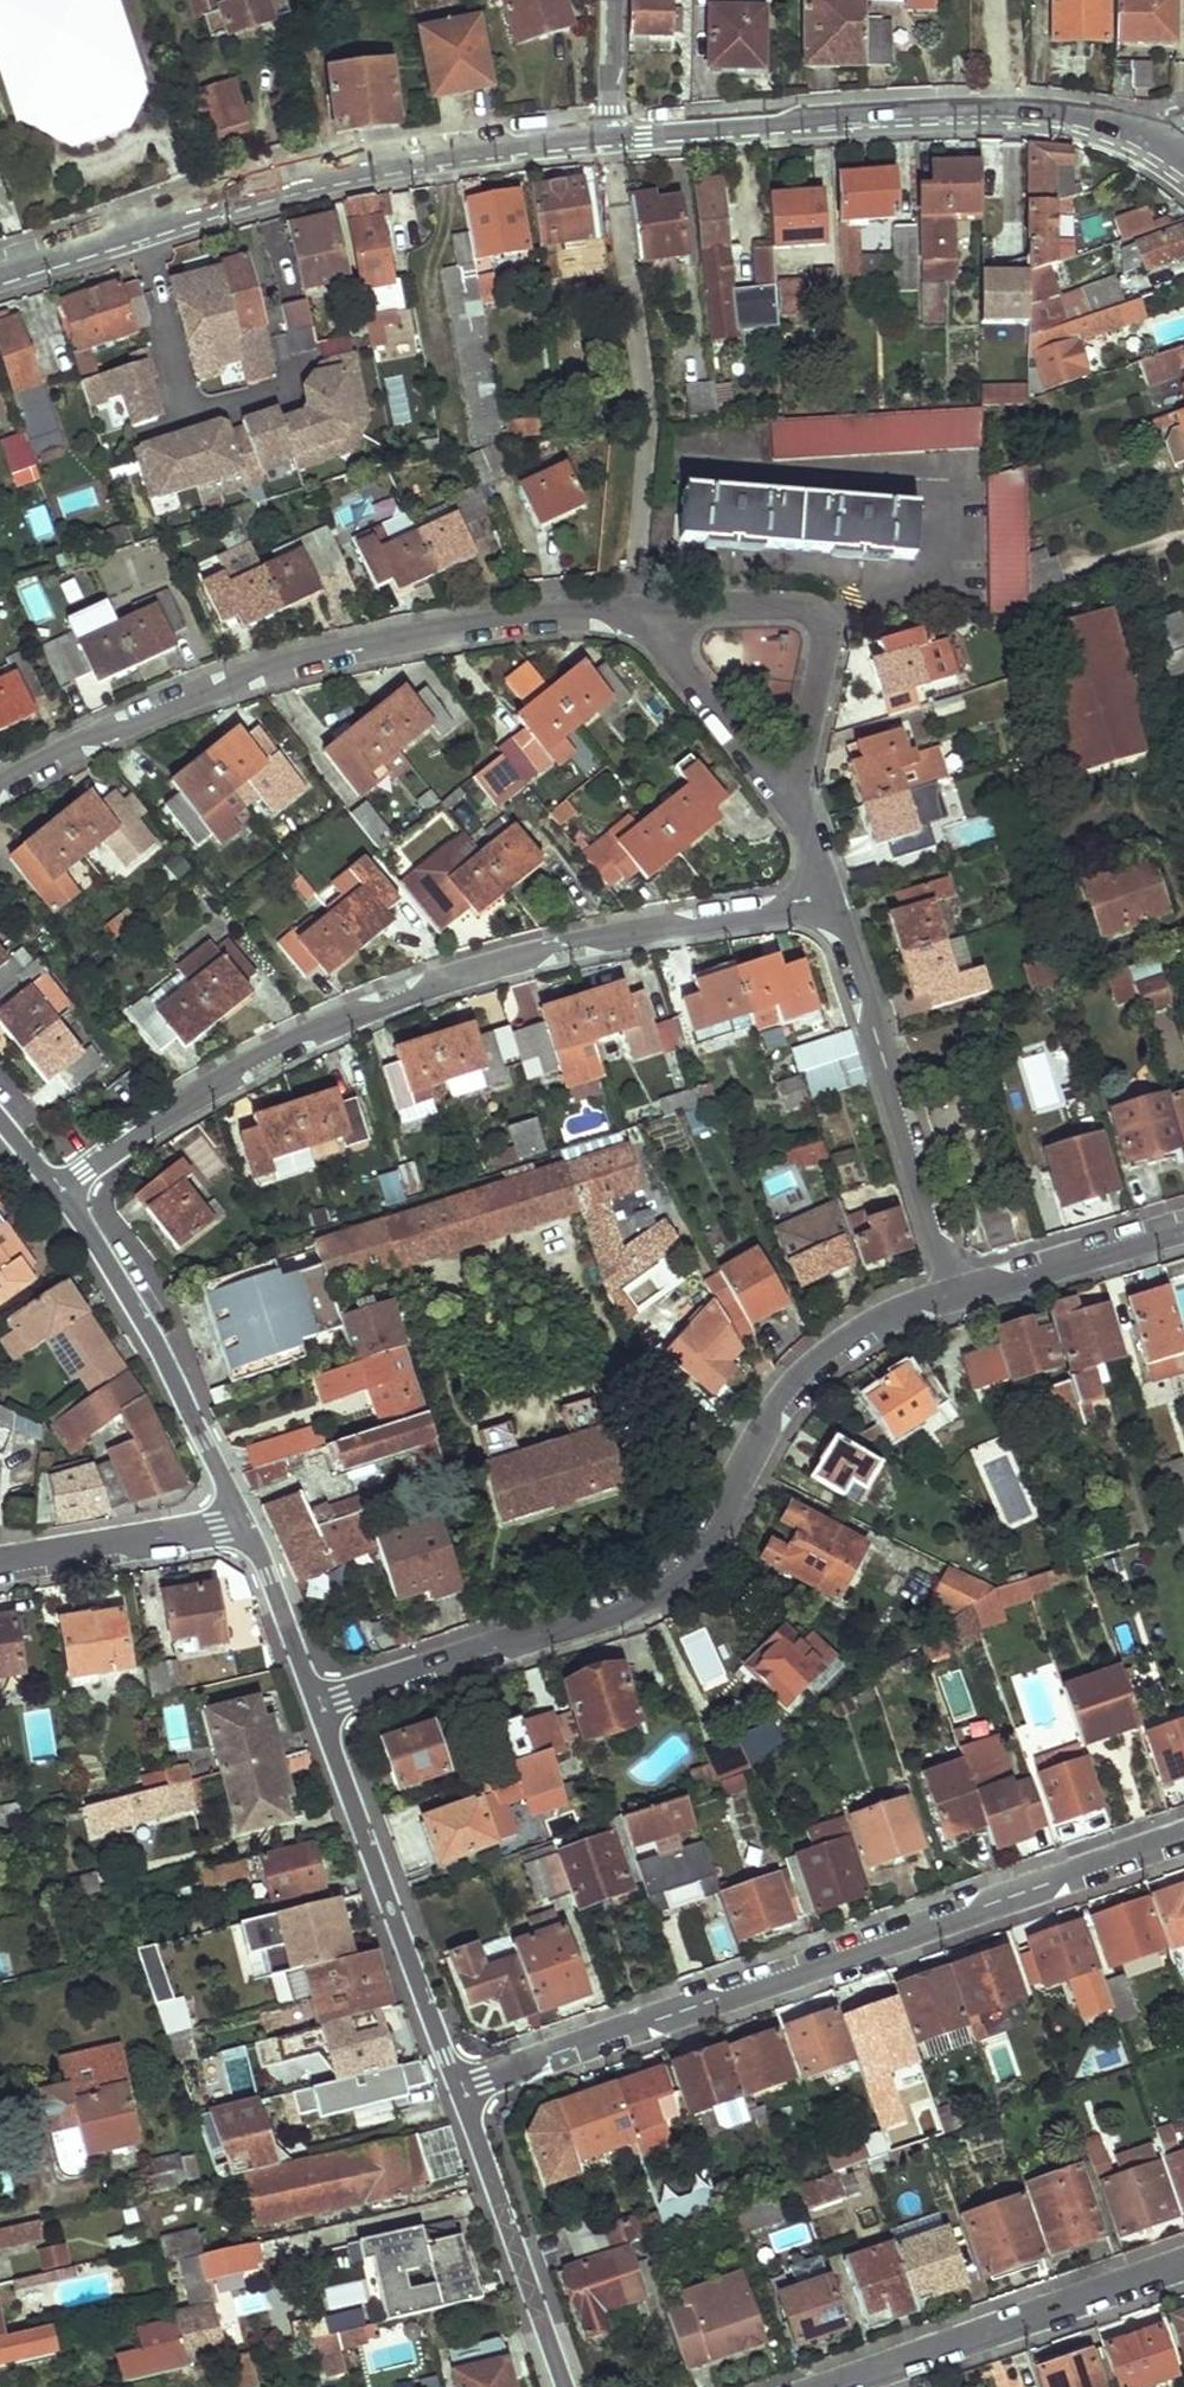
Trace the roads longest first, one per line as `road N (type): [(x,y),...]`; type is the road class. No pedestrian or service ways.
road 1 (residential): [(829,898),(791,801),(660,630),(631,614),(574,612),(457,629),(220,684),(0,790)]
road 2 (residential): [(64,1193),(207,1088),(330,1024),(440,982),(557,950),(829,898)]
road 3 (residential): [(956,1293),(884,1318),(824,1358),(785,1402),(719,1519),(686,1557),(617,1605),(320,1703)]
road 4 (residential): [(470,2090),(1183,1834)]
road 5 (tertiary): [(615,137),(290,185),(0,272)]
road 6 (tertiary): [(1176,152),(1064,119),(996,114),(615,137)]
road 7 (residential): [(320,1703),(470,2090)]
road 8 (residential): [(956,1293),(829,898)]
road 9 (residential): [(1183,2264),(834,2386)]
road 10 (residential): [(64,1193),(129,1294),(247,1513)]
road 11 (residential): [(470,2090),(566,2386)]
road 12 (residential): [(0,1566),(215,1528),(247,1513)]
road 13 (residential): [(1183,1226),(956,1293)]
road 14 (residential): [(247,1513),(290,1603),(320,1703)]
road 15 (residential): [(616,0),(615,137)]

